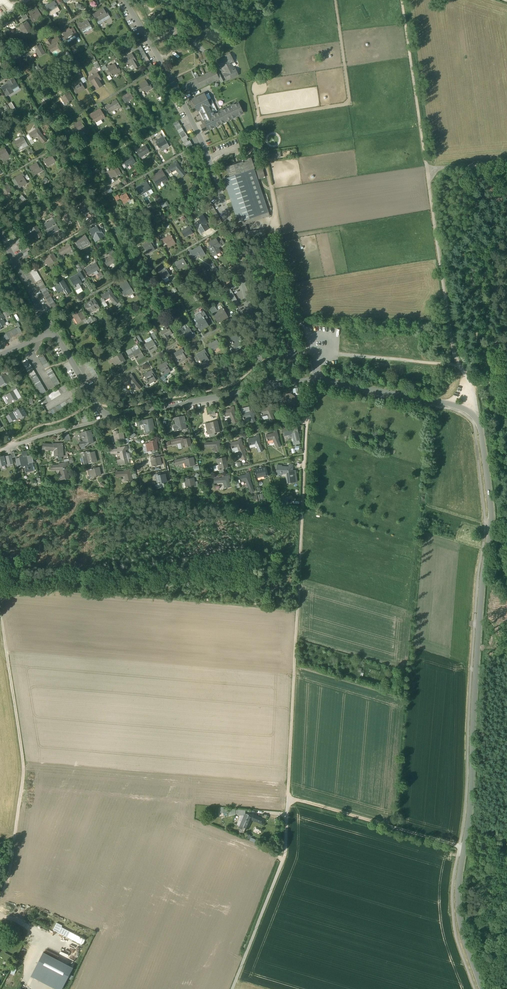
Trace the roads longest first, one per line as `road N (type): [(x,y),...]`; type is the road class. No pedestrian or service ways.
road 1 (unclassified): [(314,379),(452,404),(480,426),(492,516),(458,908),(481,988)]
road 2 (track): [(289,780),(309,369),(300,330)]
road 3 (residential): [(124,0),(205,149),(230,223),(266,387)]
road 4 (track): [(0,893),(24,772),(0,611)]
road 5 (unclassified): [(289,780),(285,854),(232,988)]
road 6 (track): [(459,366),(426,169)]
road 7 (track): [(288,797),(463,848)]
road 8 (track): [(402,0),(426,169)]
road 9 (residential): [(266,387),(109,418)]
road 10 (track): [(459,366),(334,353)]

